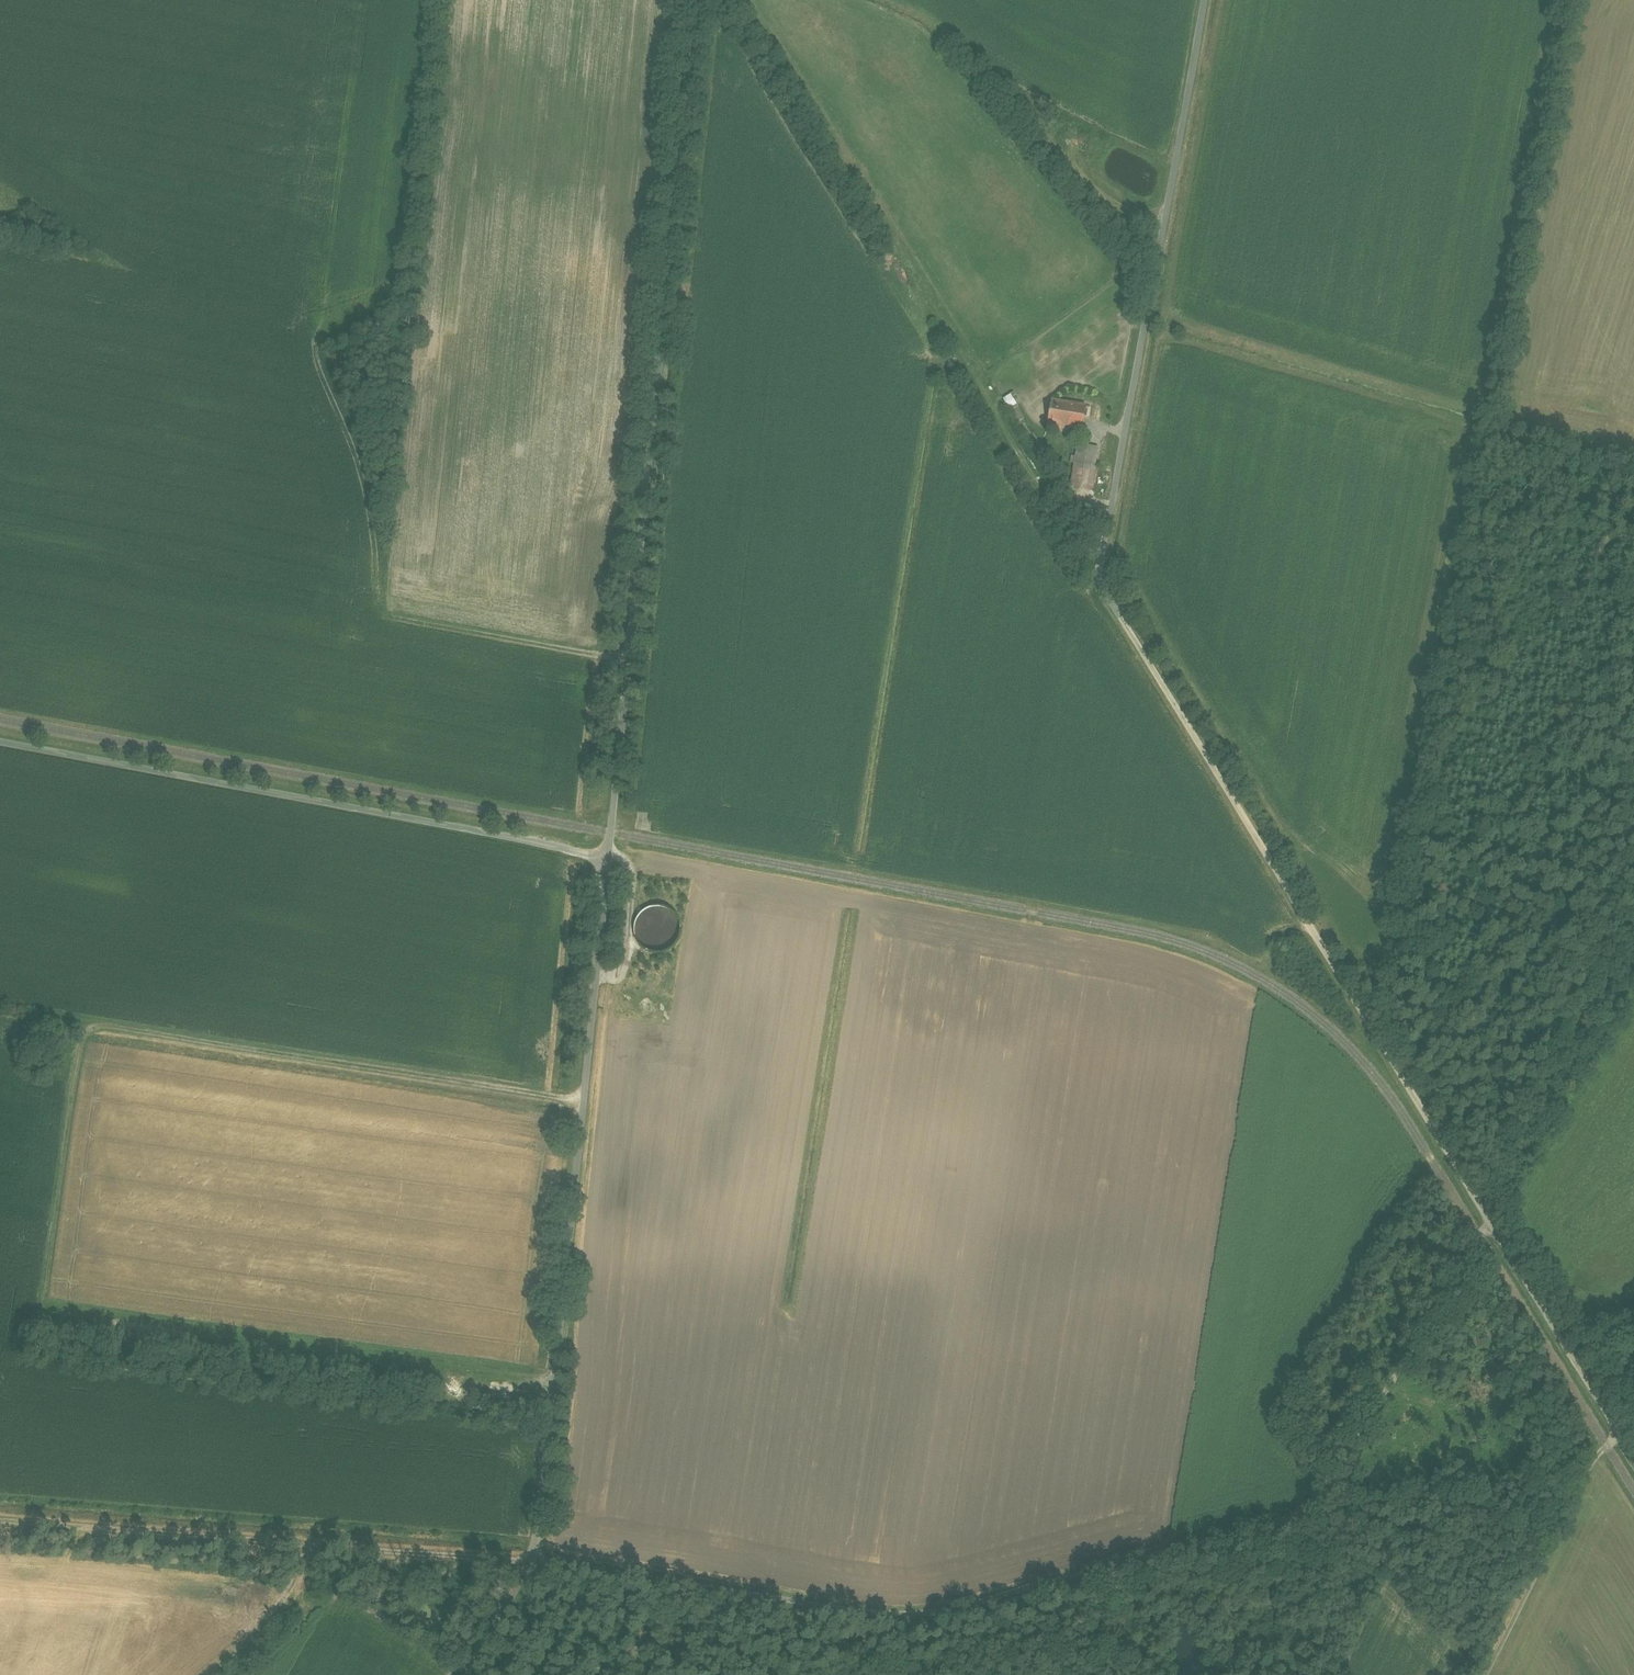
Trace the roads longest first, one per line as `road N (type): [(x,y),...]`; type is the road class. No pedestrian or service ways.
road 1 (track): [(1633,1459),(1106,589),(1101,562)]
road 2 (unclassified): [(697,0),(611,851)]
road 3 (unclassified): [(611,851),(535,1555),(464,1674)]
road 4 (track): [(742,0),(1101,562)]
road 5 (unclassified): [(0,736),(611,851)]
road 6 (track): [(0,1515),(535,1555)]
road 7 (track): [(90,1021),(587,1093)]
road 8 (track): [(1619,1433),(1596,1454),(1473,1674)]
road 9 (track): [(633,659),(383,614)]

